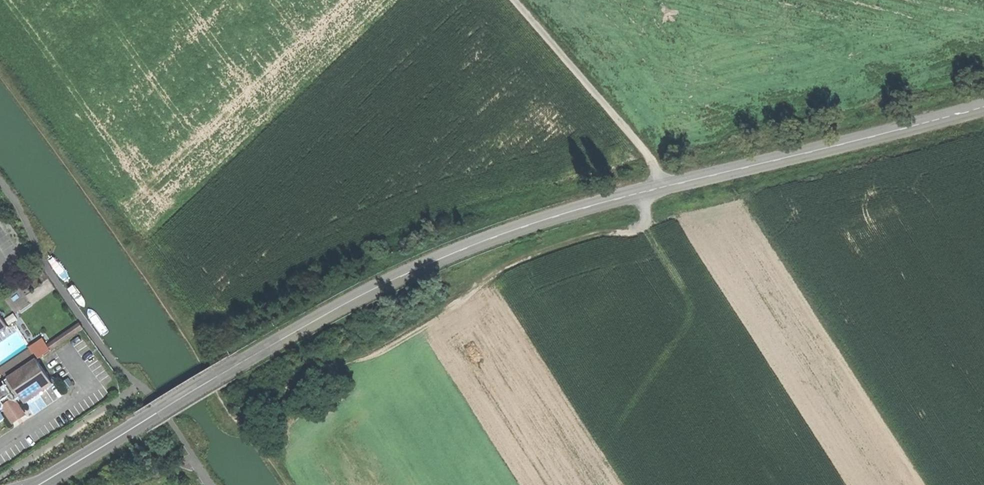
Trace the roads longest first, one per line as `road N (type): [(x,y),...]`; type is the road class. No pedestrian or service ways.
road 1 (secondary): [(39,484),(413,272),(574,212),(983,102)]
road 2 (track): [(282,484),(0,77)]
road 3 (track): [(641,195),(643,226),(506,267),(394,345),(335,365),(237,422)]
road 4 (track): [(674,187),(518,0)]

